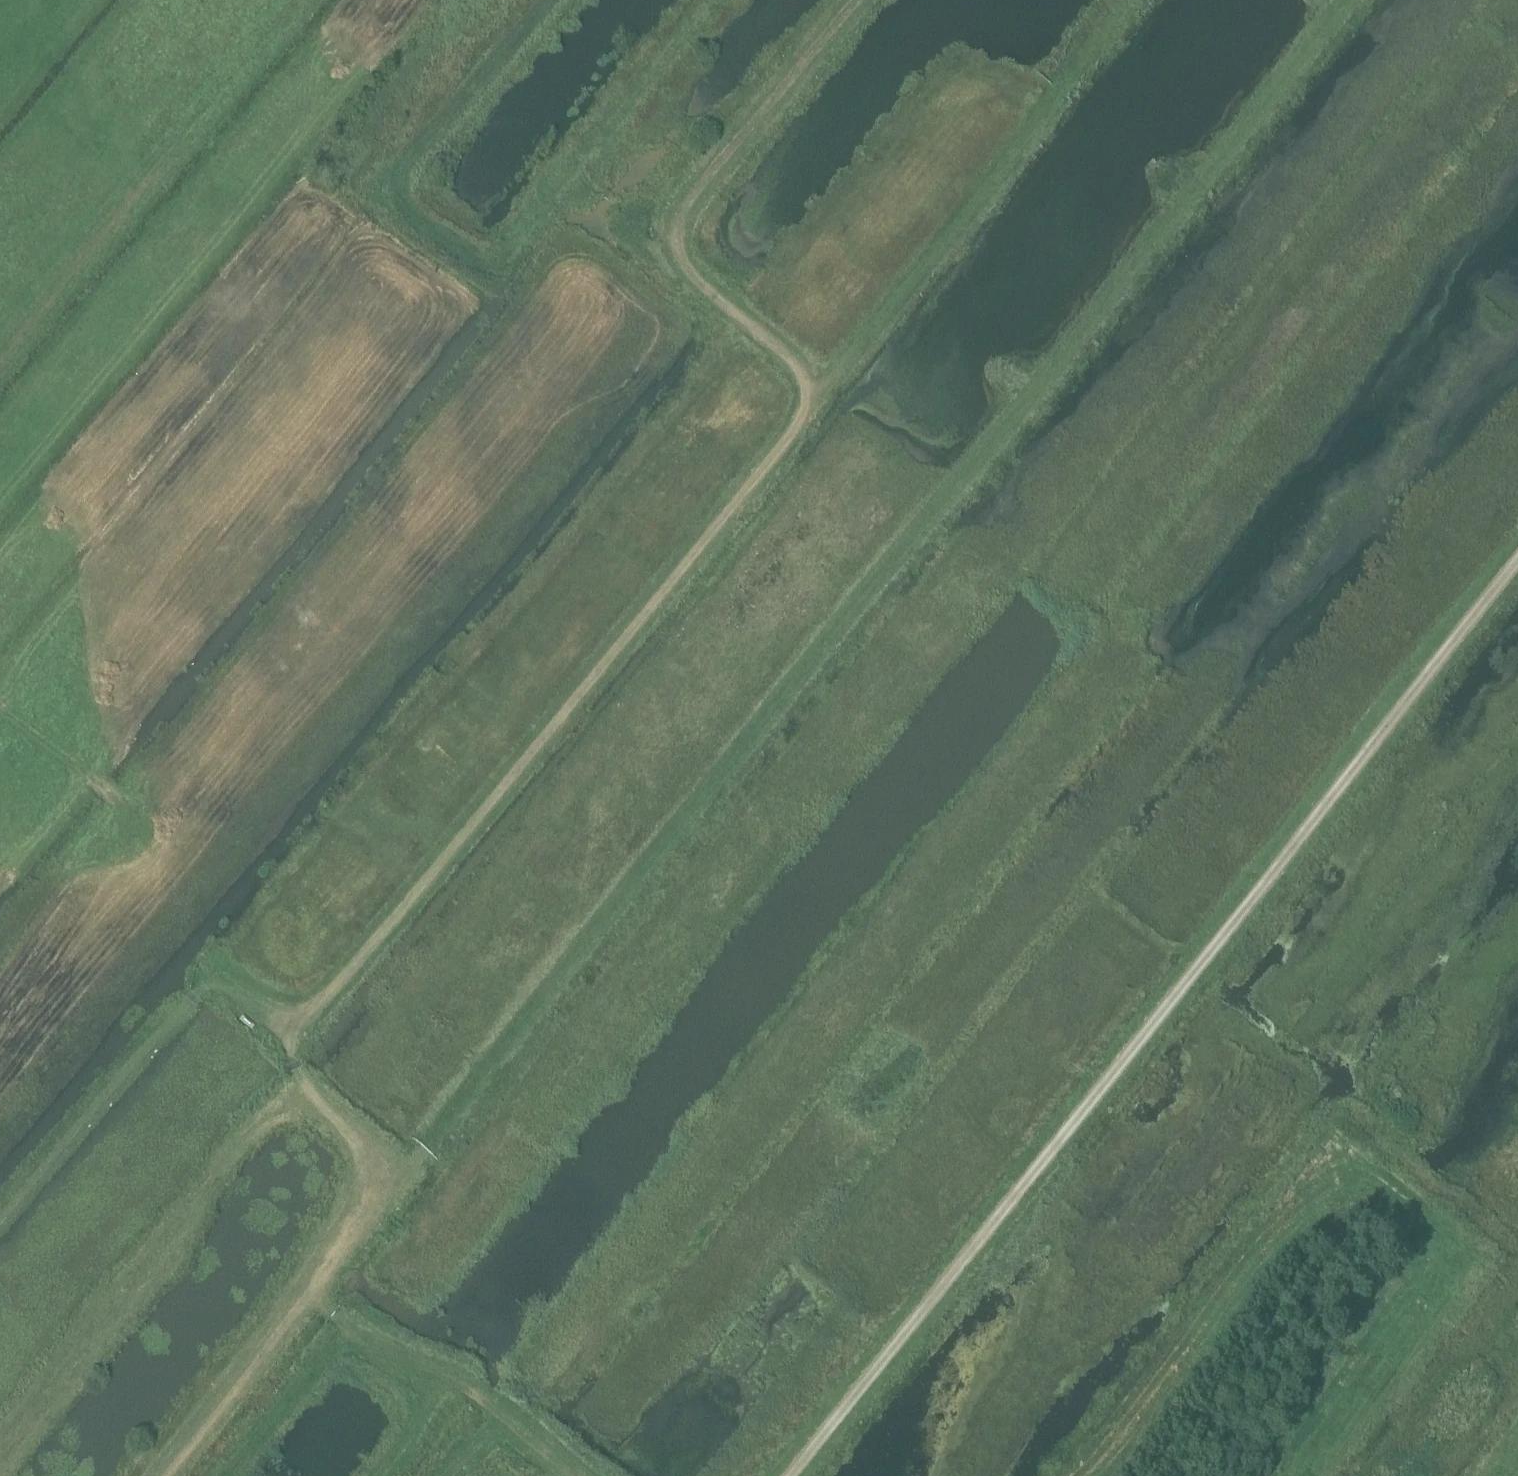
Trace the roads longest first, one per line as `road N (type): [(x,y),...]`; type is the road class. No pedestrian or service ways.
road 1 (track): [(863,0),(685,212),(674,236),(678,263),(790,360),(807,382),(808,410),(291,1047),(299,1086),(342,1128),(365,1168),(368,1199),(315,1291),(164,1475)]
road 2 (track): [(1517,559),(790,1475)]
road 3 (track): [(584,1475),(455,1381),(342,1325),(315,1291)]

